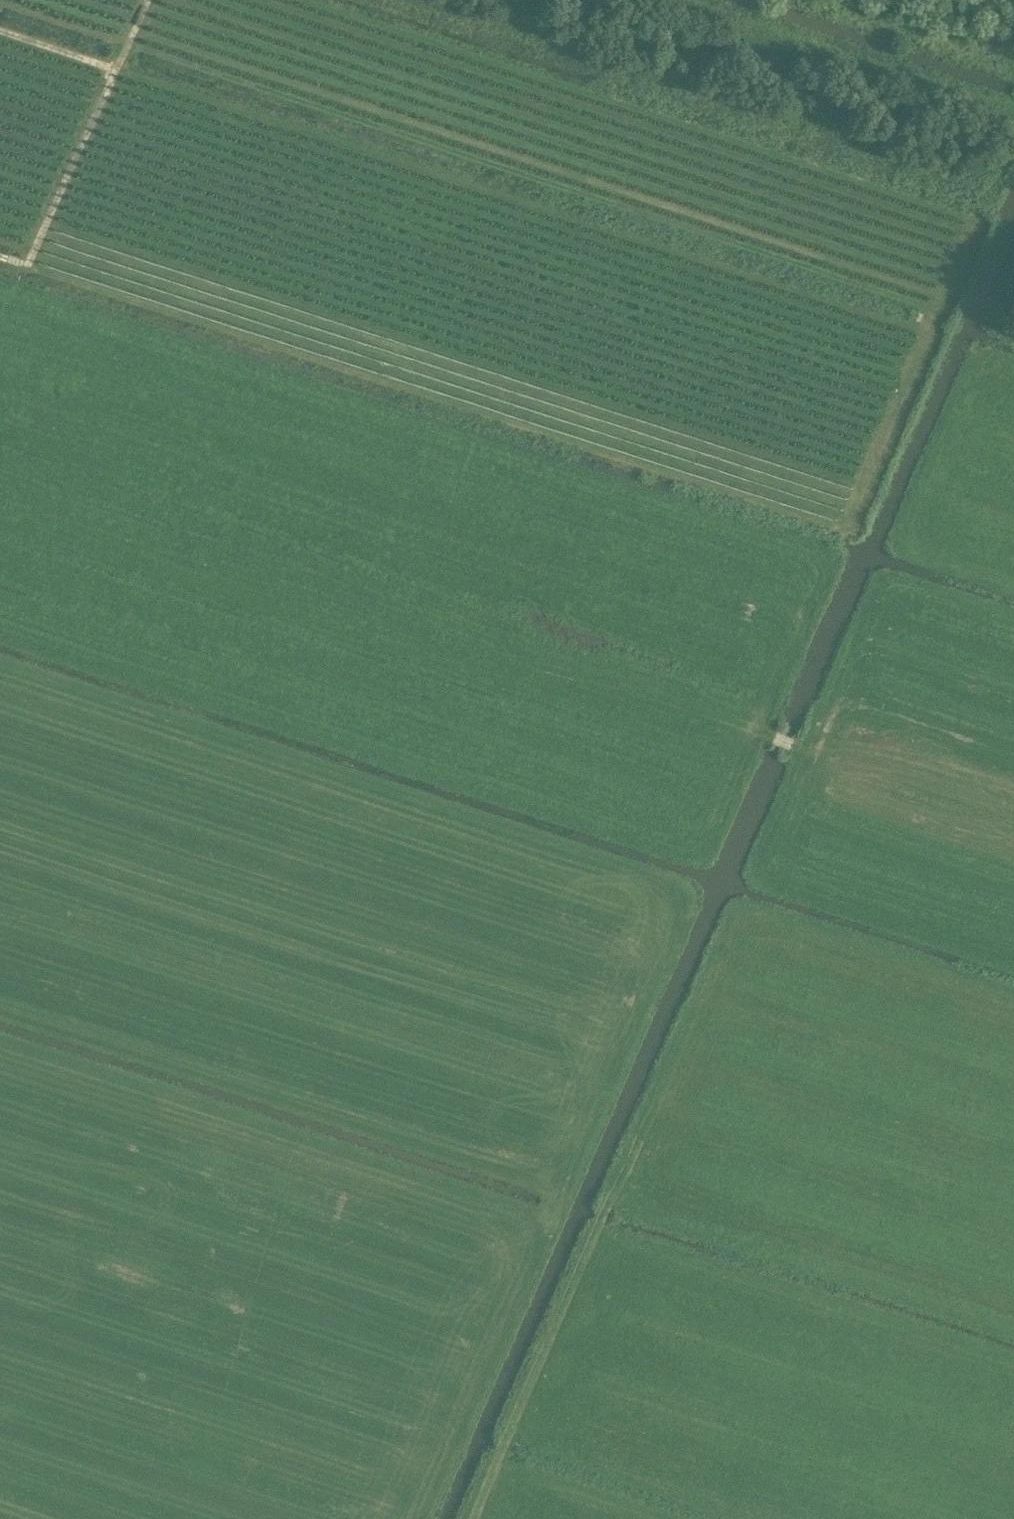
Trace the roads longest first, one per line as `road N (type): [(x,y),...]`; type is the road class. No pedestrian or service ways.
road 1 (track): [(610,1195),(478,1518)]
road 2 (track): [(1013,756),(953,736),(828,754),(754,731),(733,785)]
road 3 (track): [(1013,136),(991,186),(814,137)]
road 4 (track): [(813,0),(1013,67)]

